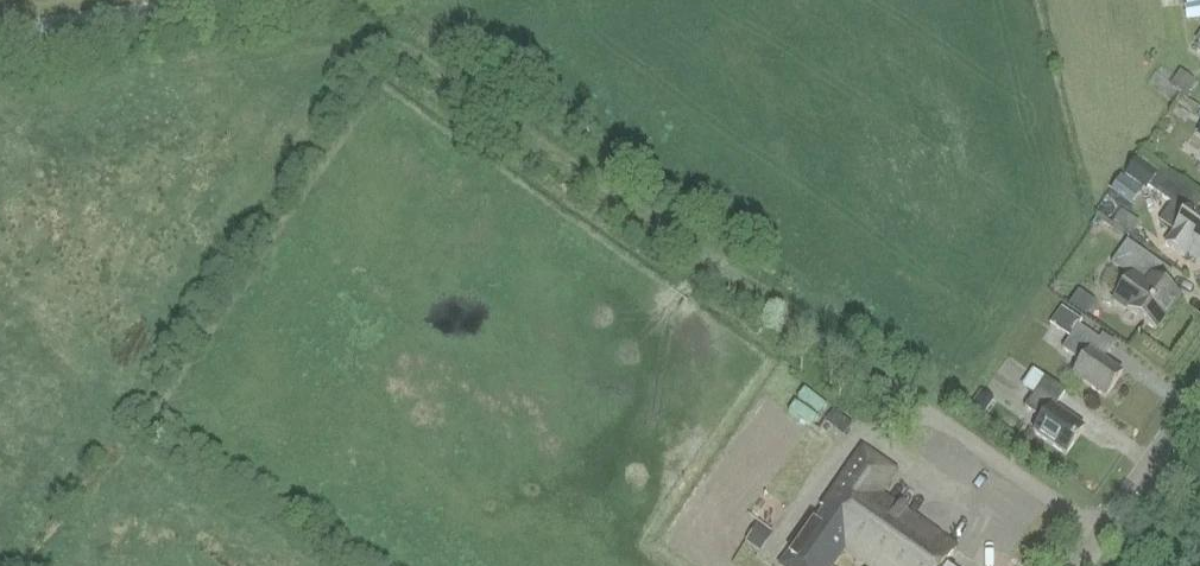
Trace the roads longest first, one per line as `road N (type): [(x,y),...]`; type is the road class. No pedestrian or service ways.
road 1 (track): [(884,381),(818,325),(403,42)]
road 2 (track): [(230,0),(0,33)]
road 3 (tertiary): [(1080,565),(1199,395)]

